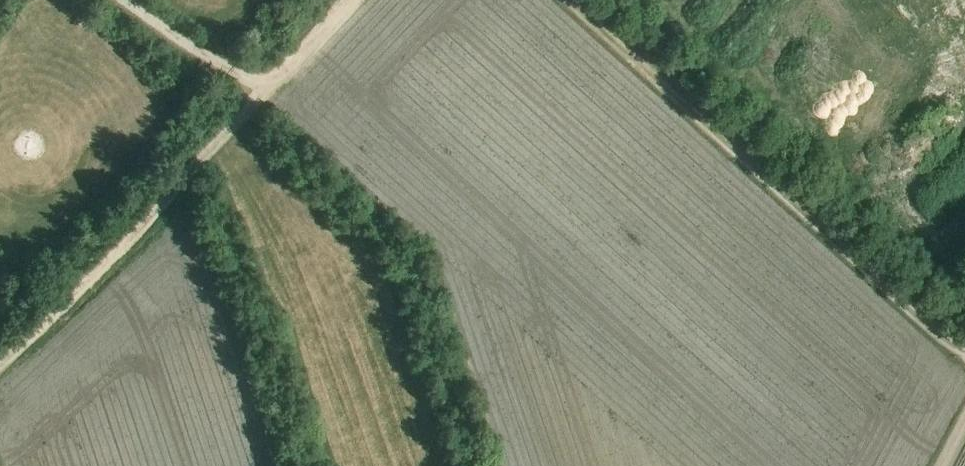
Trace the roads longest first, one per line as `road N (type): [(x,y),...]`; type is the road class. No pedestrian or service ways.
road 1 (track): [(964,353),(577,0)]
road 2 (track): [(262,94),(0,361)]
road 3 (track): [(262,94),(126,0)]
road 4 (track): [(349,0),(262,94)]

